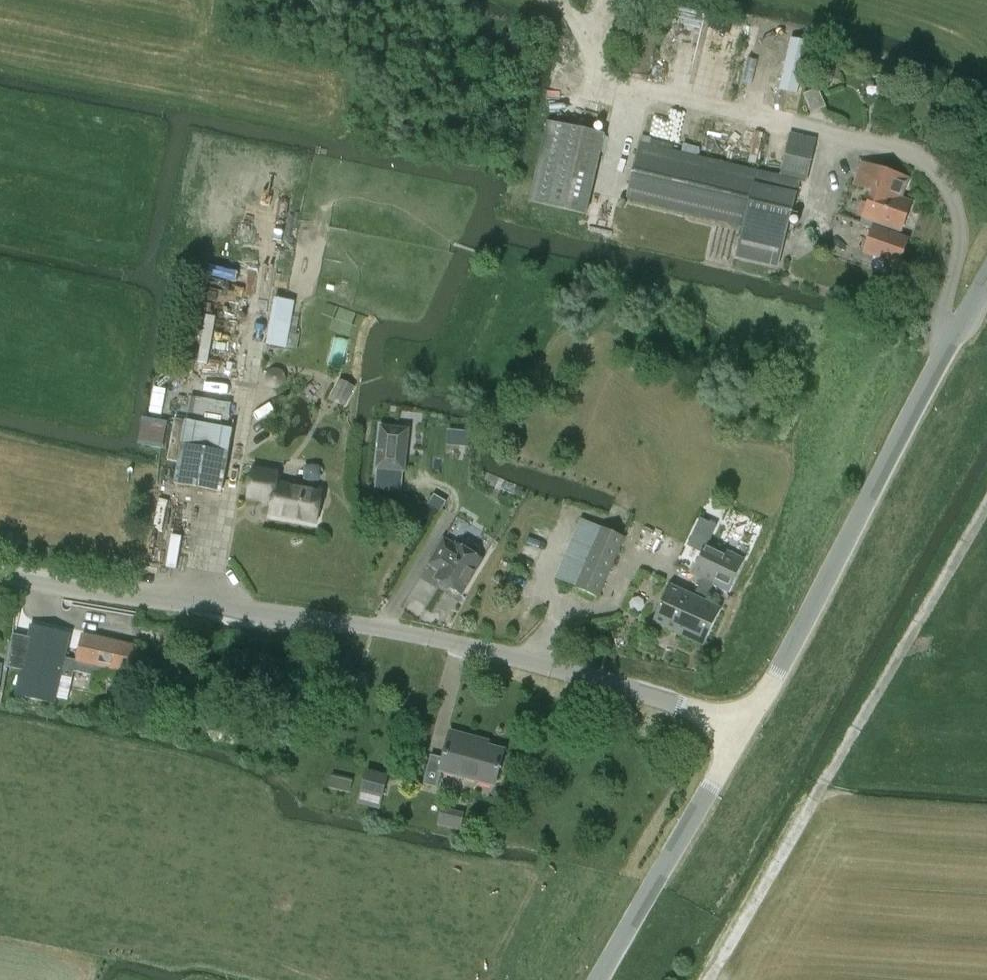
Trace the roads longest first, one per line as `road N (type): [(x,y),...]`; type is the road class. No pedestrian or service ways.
road 1 (unclassified): [(743,731),(679,704),(369,627),(0,575)]
road 2 (track): [(986,516),(712,979)]
road 3 (unclassified): [(743,731),(986,278)]
road 4 (unclassified): [(599,979),(743,731)]

